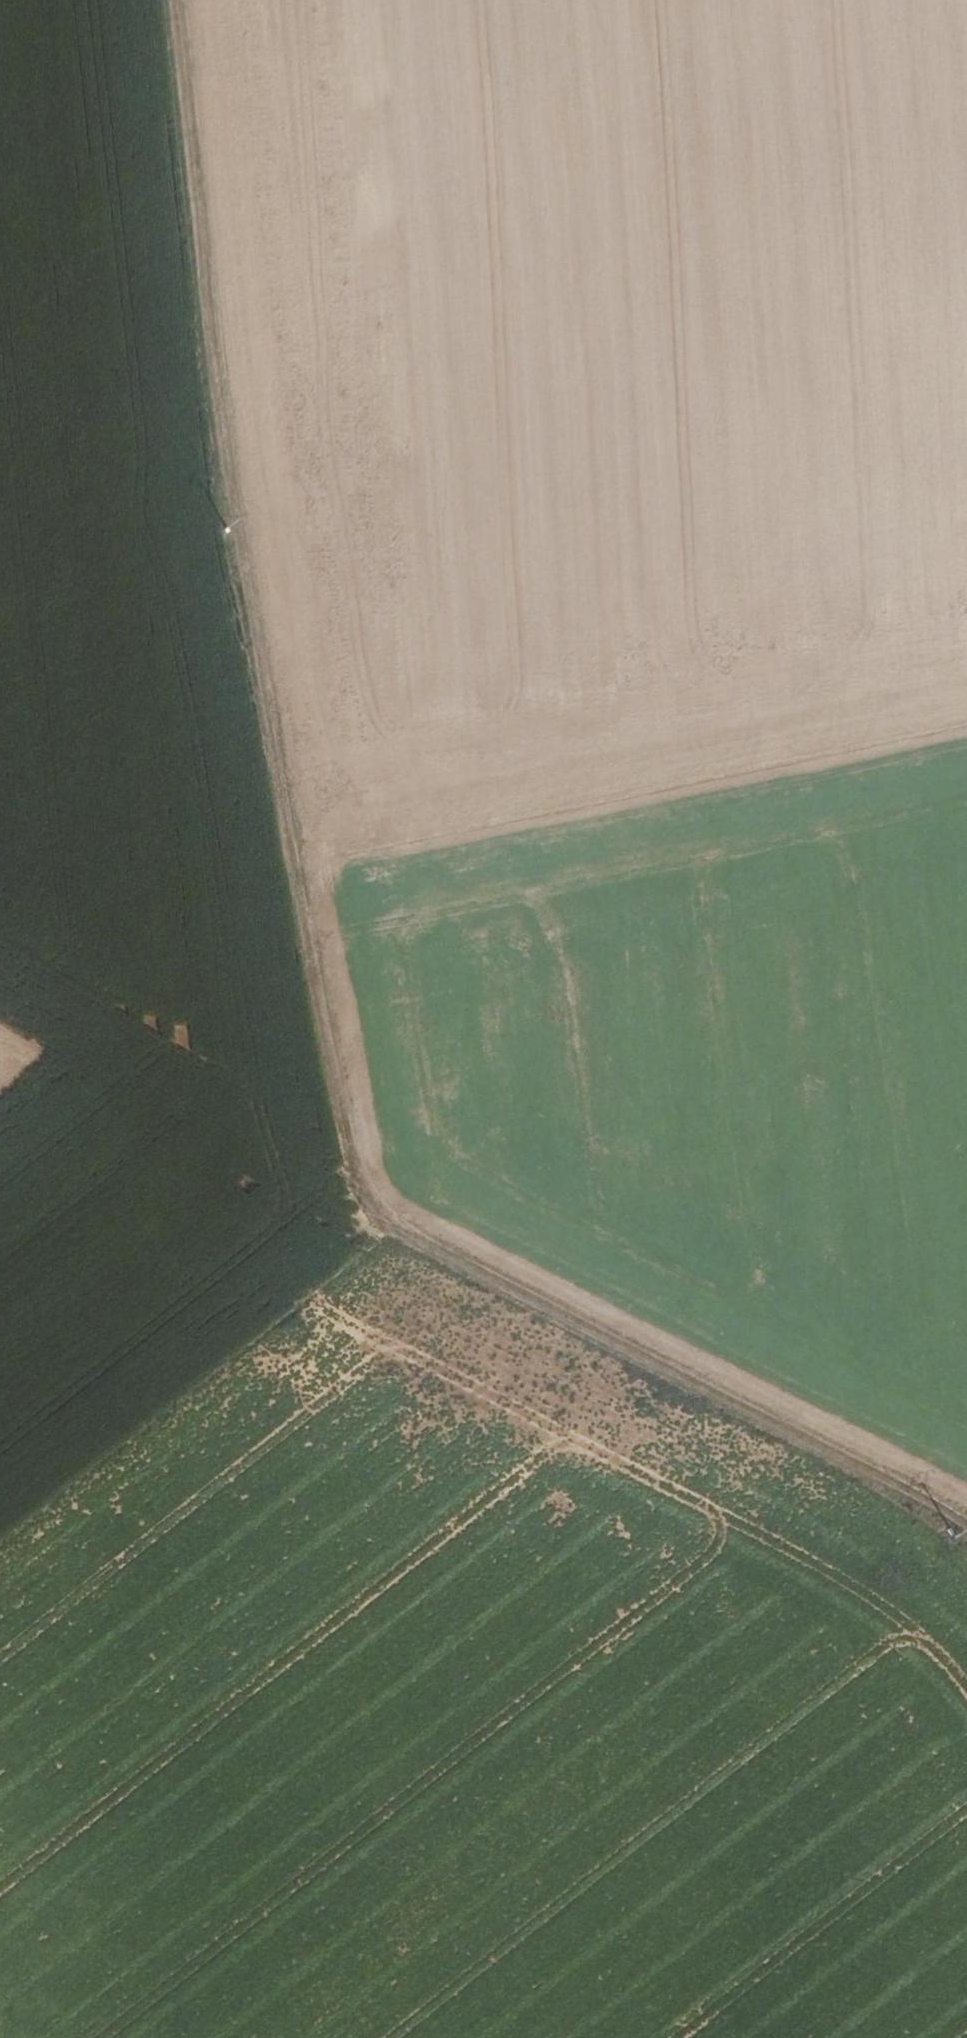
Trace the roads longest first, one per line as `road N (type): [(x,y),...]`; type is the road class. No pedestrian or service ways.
road 1 (track): [(175,0),(224,473),(347,1113),(387,1224),(966,1506)]

